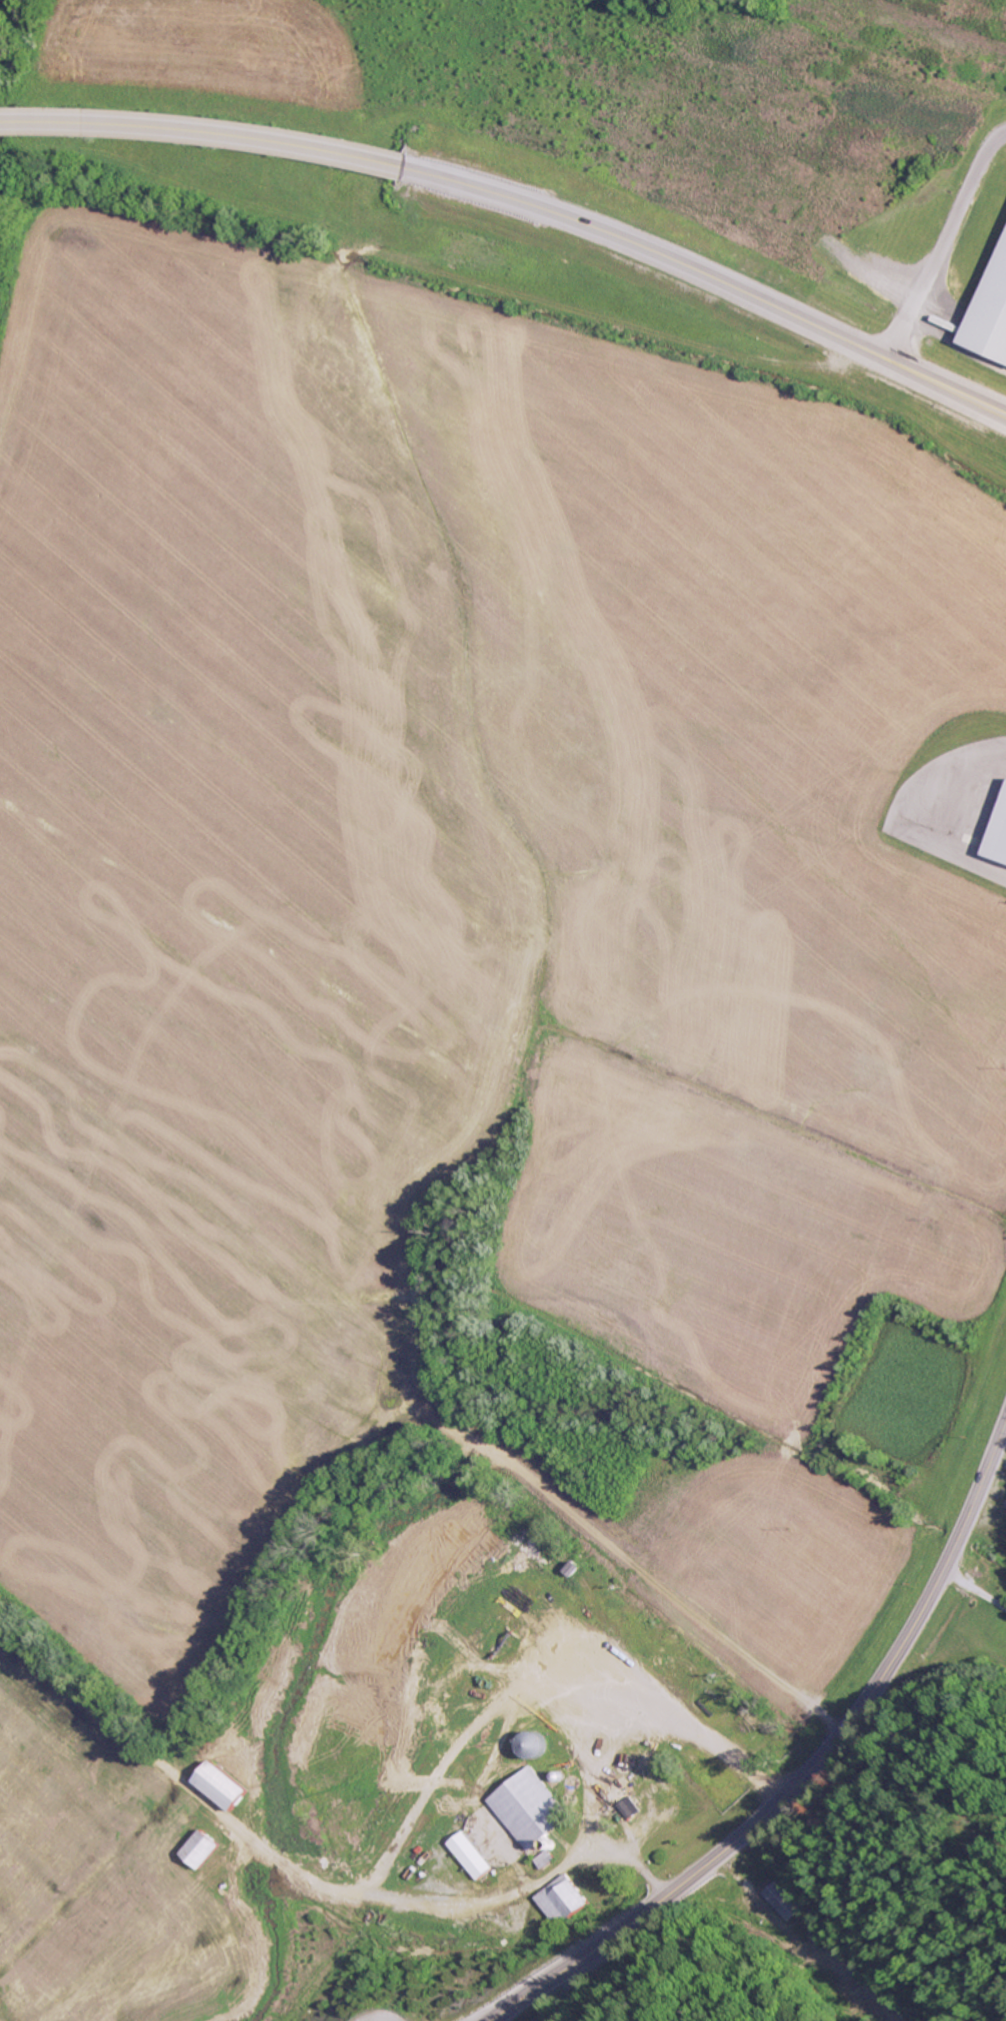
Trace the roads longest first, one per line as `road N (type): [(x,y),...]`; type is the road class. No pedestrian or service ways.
road 1 (trunk): [(492,2020),(694,1875),(822,1754),(902,1647),(945,1569),(1005,1418)]
road 2 (primary): [(406,166),(619,232),(1005,412)]
road 3 (primary): [(0,120),(115,121),(406,166)]

